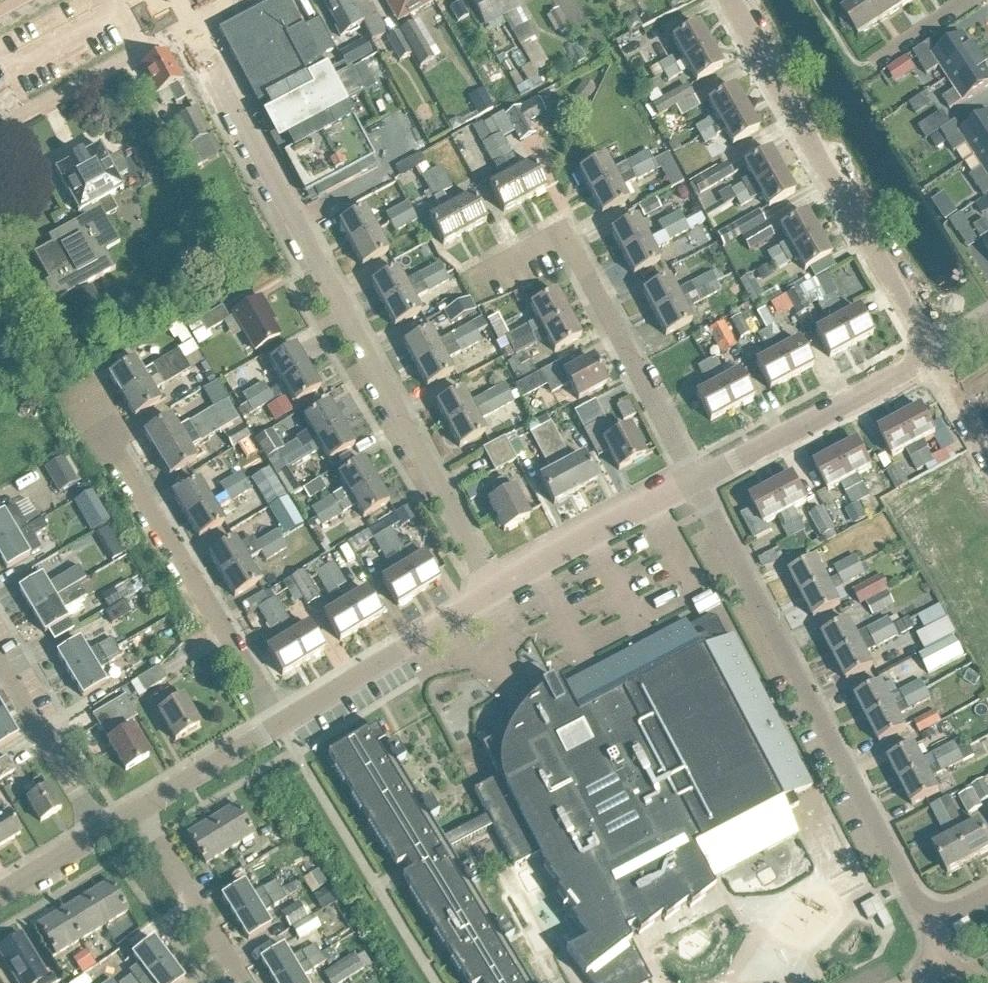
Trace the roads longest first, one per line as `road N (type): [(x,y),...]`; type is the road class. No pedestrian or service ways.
road 1 (residential): [(492,591),(190,25)]
road 2 (residential): [(930,927),(694,483)]
road 3 (tertiary): [(920,354),(916,327),(730,0)]
road 4 (residential): [(279,725),(77,385)]
road 5 (residential): [(694,483),(561,232),(486,270)]
road 6 (tertiary): [(694,483),(901,374),(920,354)]
road 7 (tertiary): [(279,725),(492,591)]
road 8 (tertiary): [(492,591),(694,483)]
road 9 (residential): [(246,982),(138,811)]
road 10 (residential): [(102,834),(0,669)]
road 11 (tertiary): [(138,811),(279,725)]
road 12 (residential): [(139,51),(0,126)]
road 13 (residential): [(984,0),(878,67)]

